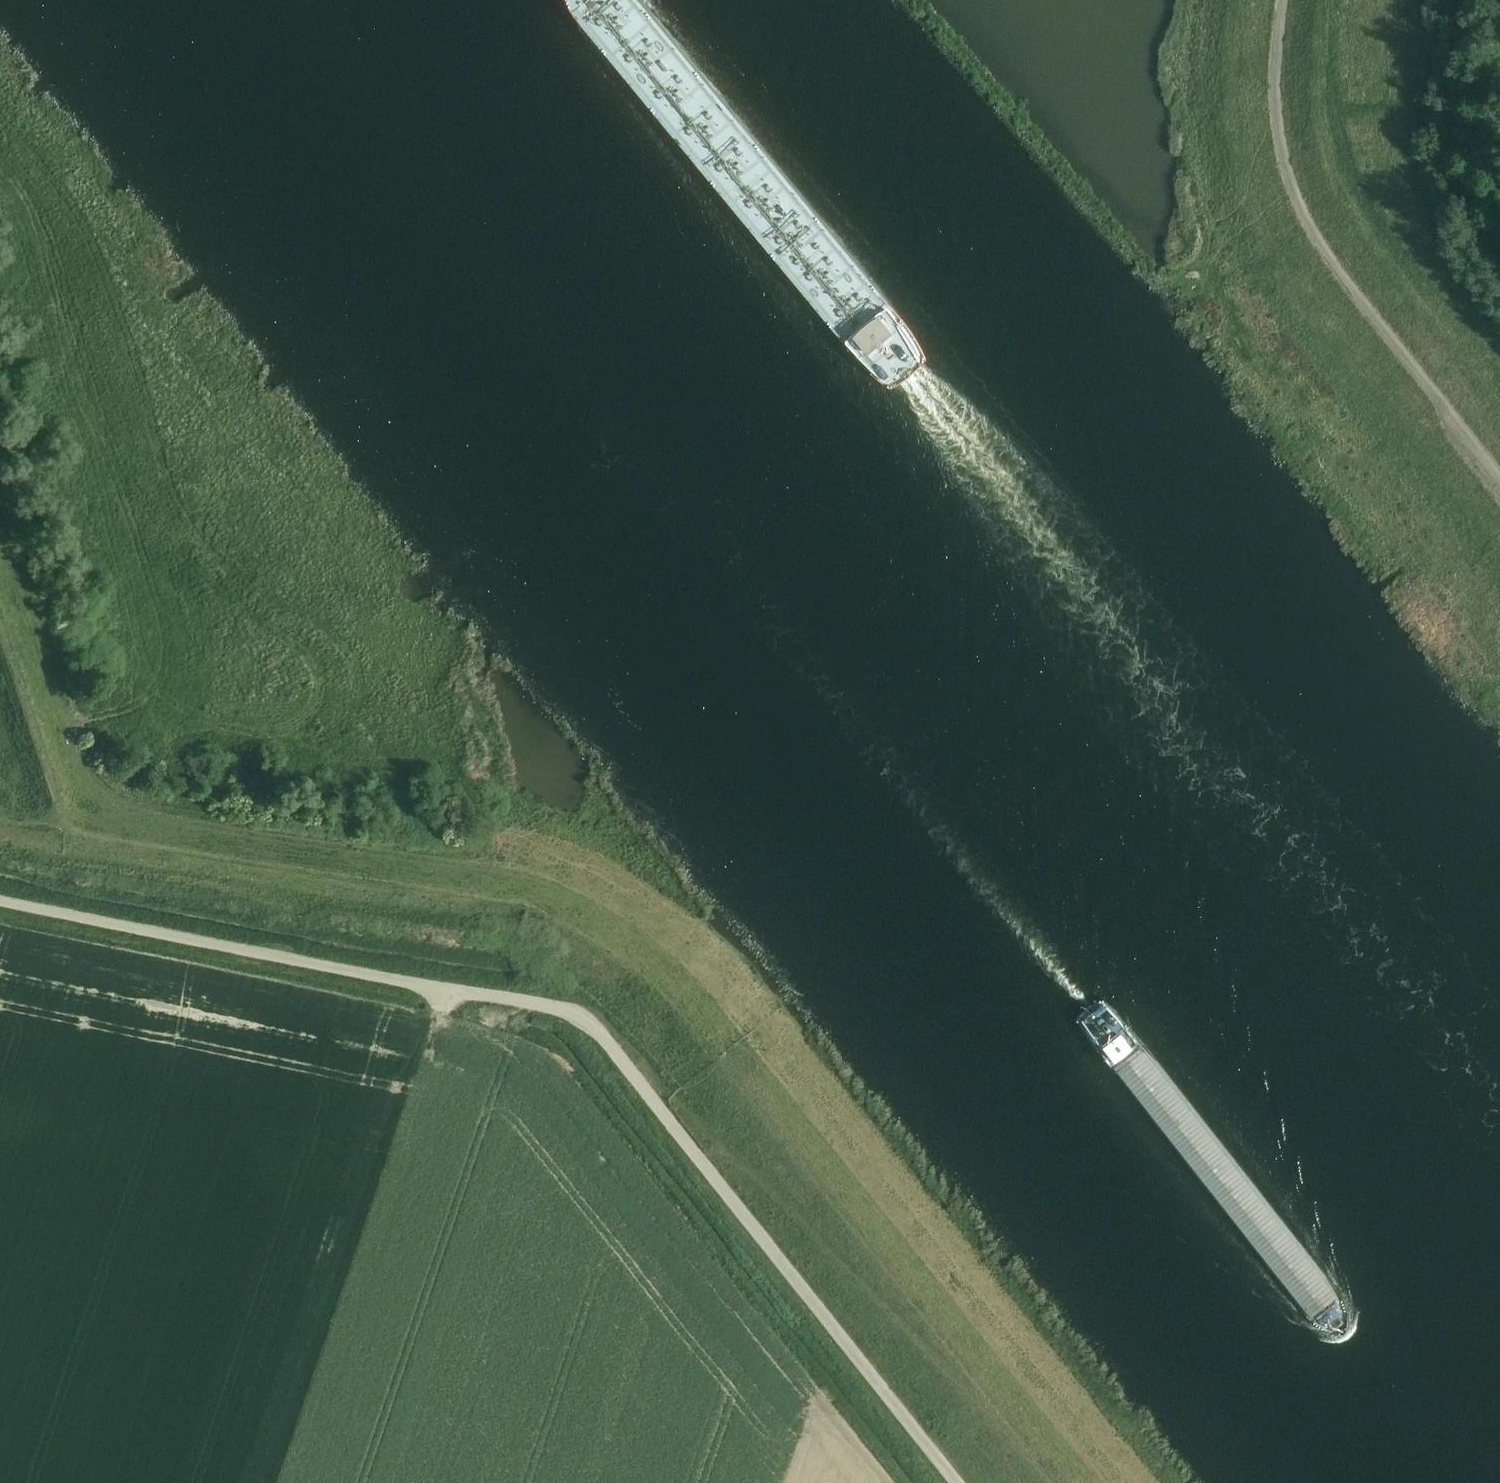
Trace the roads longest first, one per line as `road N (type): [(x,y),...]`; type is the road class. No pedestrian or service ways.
road 1 (unclassified): [(958,1482),(583,1014),(0,899)]
road 2 (unclassified): [(1499,473),(1331,260),(1301,208),(1275,105),(1285,0)]

